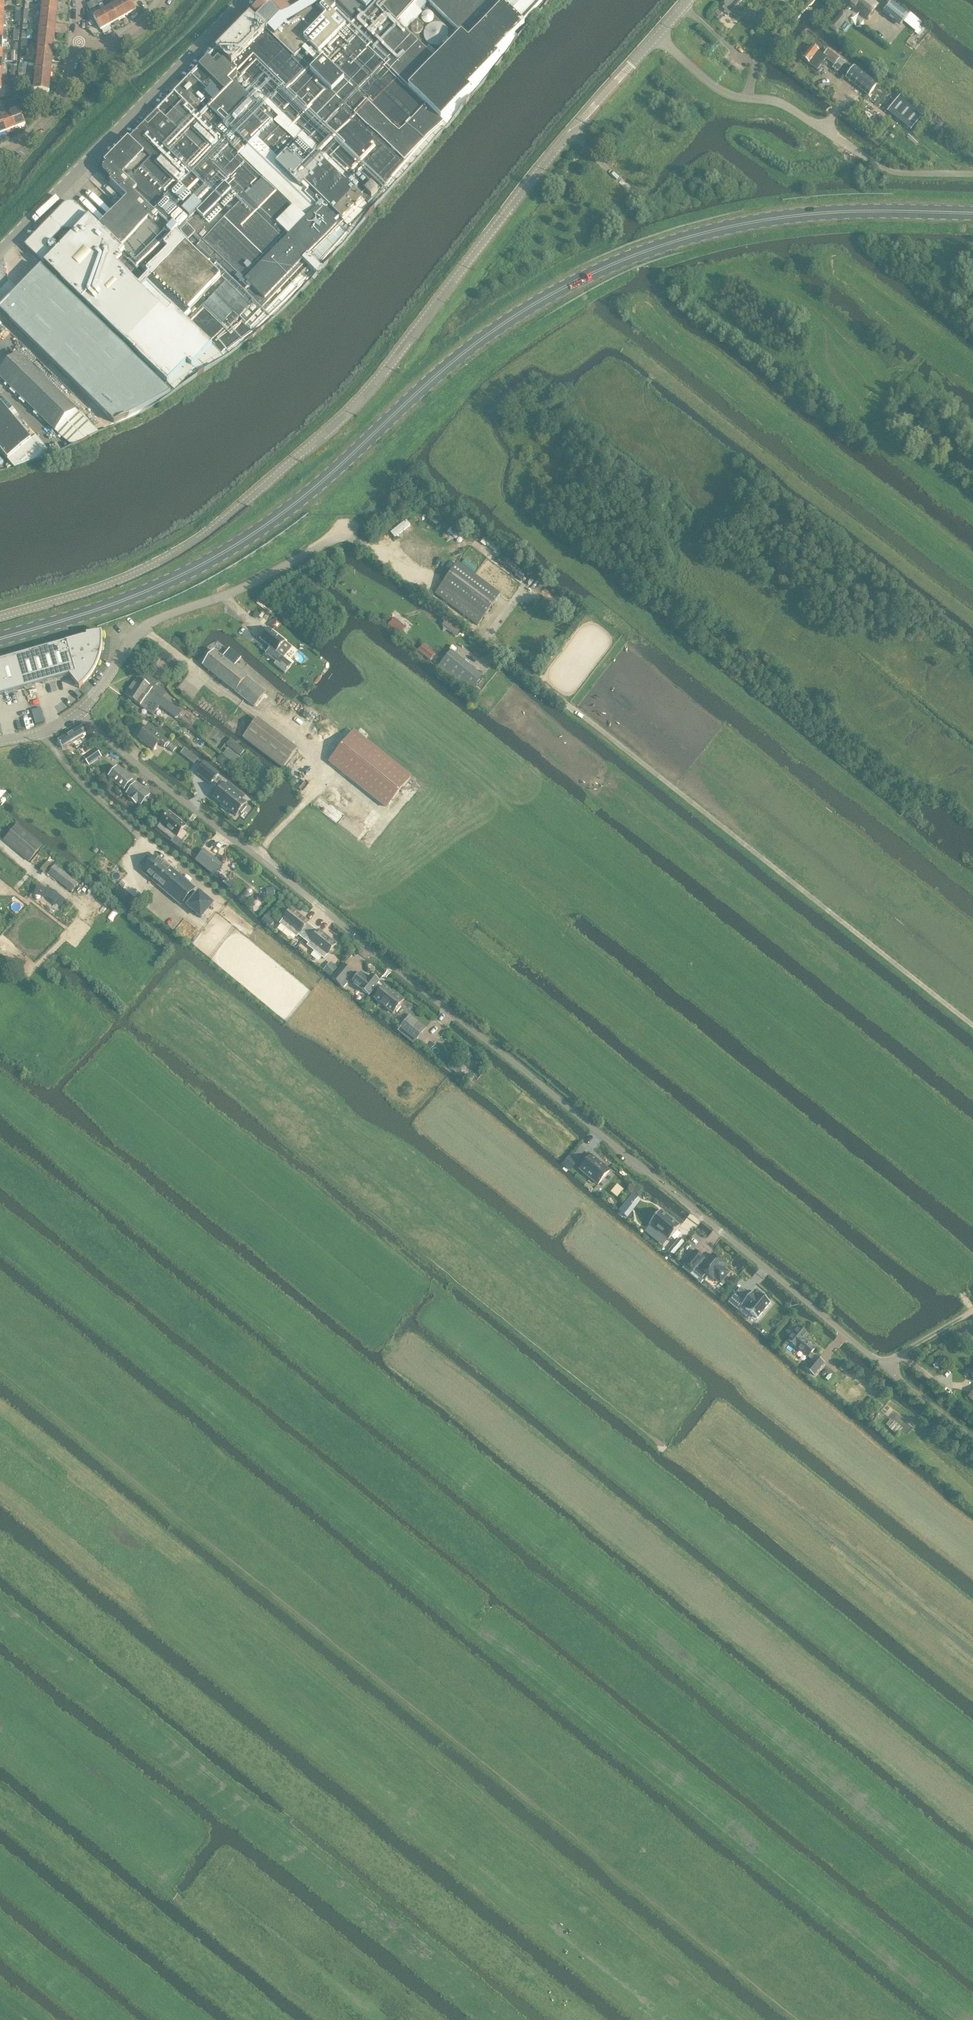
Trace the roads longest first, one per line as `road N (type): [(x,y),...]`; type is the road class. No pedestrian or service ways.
road 1 (primary): [(972,213),(790,216),(698,234),(611,265),(474,344),(326,479),(238,544),(111,605),(0,639)]
road 2 (unclassified): [(886,1367),(79,712)]
road 3 (track): [(799,2019),(0,1377)]
road 4 (unclassified): [(657,35),(340,419),(175,555),(130,577),(0,618)]
road 5 (track): [(972,1025),(363,543)]
road 6 (unclassified): [(657,35),(719,90),(781,104),(887,170),(972,174)]
road 7 (unclassified): [(0,254),(244,0)]
road 8 (residential): [(0,150),(60,100),(79,42)]

